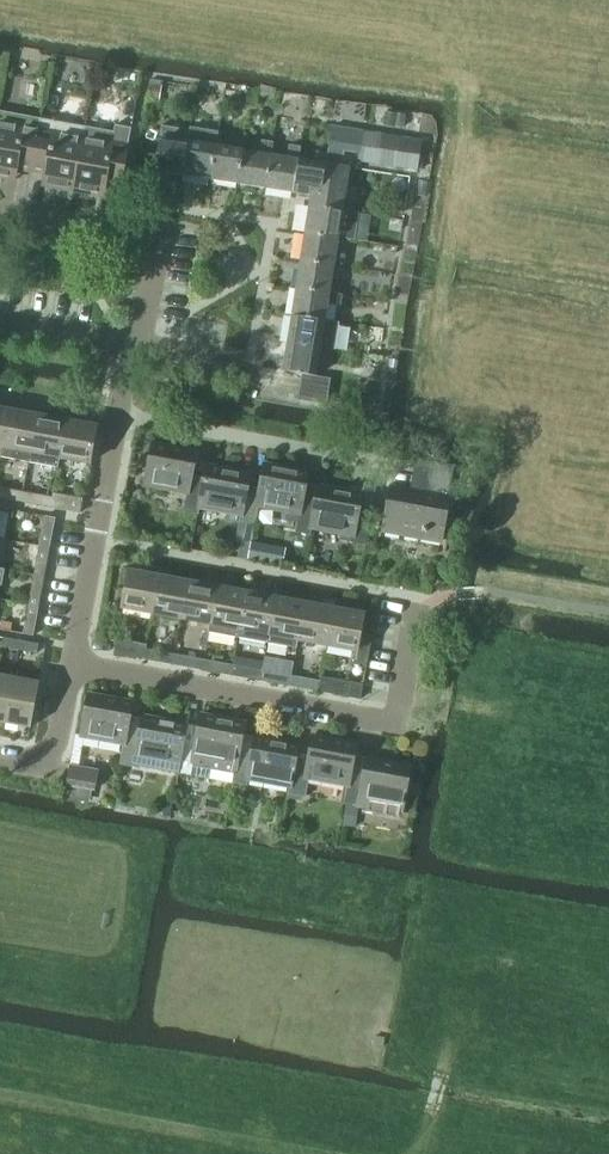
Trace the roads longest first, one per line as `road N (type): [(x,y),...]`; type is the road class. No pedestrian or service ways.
road 1 (residential): [(419,598),(397,722),(71,664)]
road 2 (residential): [(71,664),(131,346)]
road 3 (residential): [(0,763),(24,760),(52,739),(71,664)]
road 4 (residential): [(131,346),(0,323)]
road 5 (residential): [(250,368),(131,346)]

